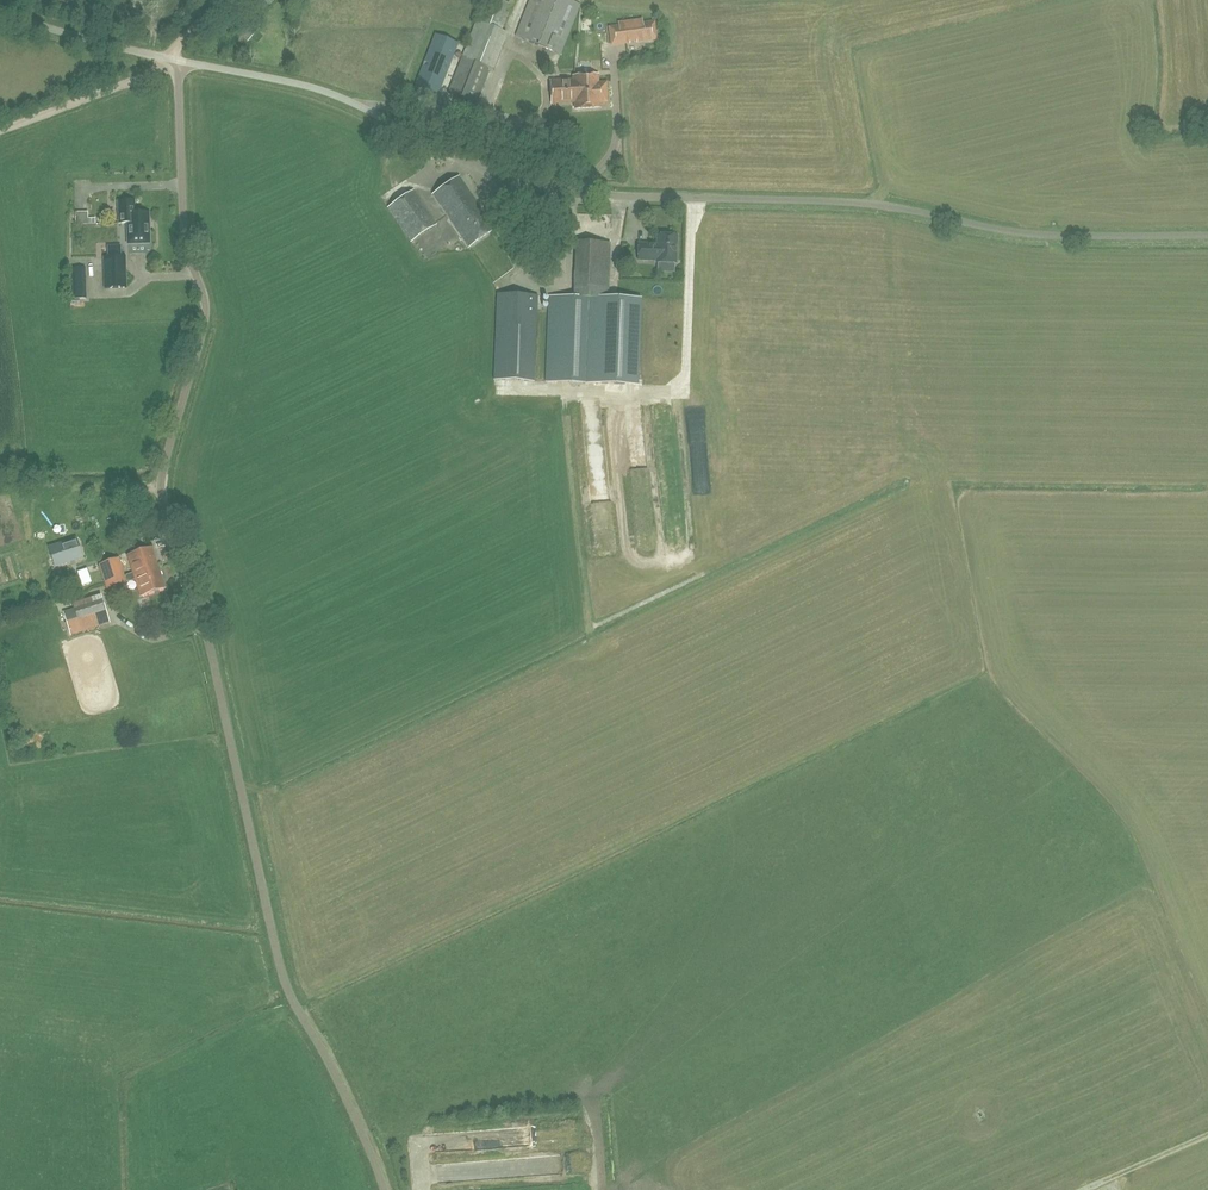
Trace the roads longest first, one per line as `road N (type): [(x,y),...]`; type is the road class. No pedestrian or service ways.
road 1 (unclassified): [(380,1189),(366,1144),(279,976),(201,623),(160,507),(158,480),(205,317),(183,235),(177,60)]
road 2 (unclassified): [(177,60),(331,93),(490,170),(550,187),(863,203),(1067,238),(1207,237)]
road 3 (track): [(0,130),(177,60),(185,38),(229,0)]
road 4 (unclassified): [(177,60),(0,15)]

